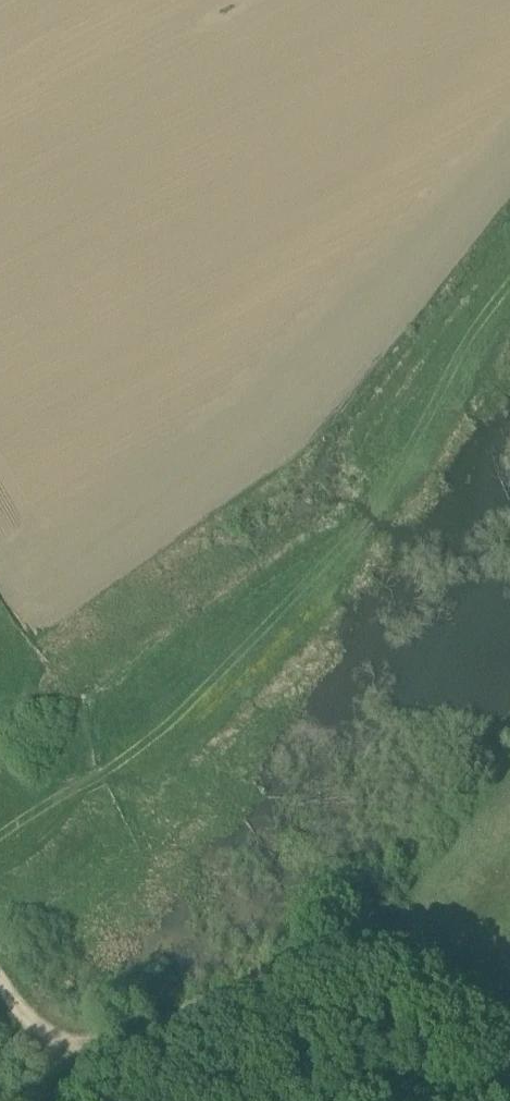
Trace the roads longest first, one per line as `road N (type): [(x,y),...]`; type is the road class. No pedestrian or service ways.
road 1 (track): [(509,1050),(400,978),(348,969),(290,978),(112,1044),(60,1043),(33,1026),(0,983)]

